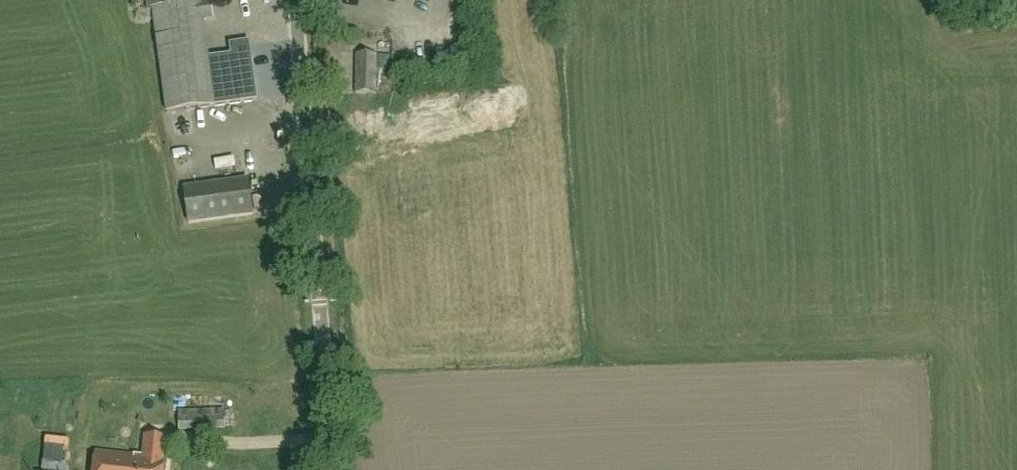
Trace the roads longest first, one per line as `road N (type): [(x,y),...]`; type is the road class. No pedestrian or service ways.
road 1 (unclassified): [(336,469),(295,0)]

